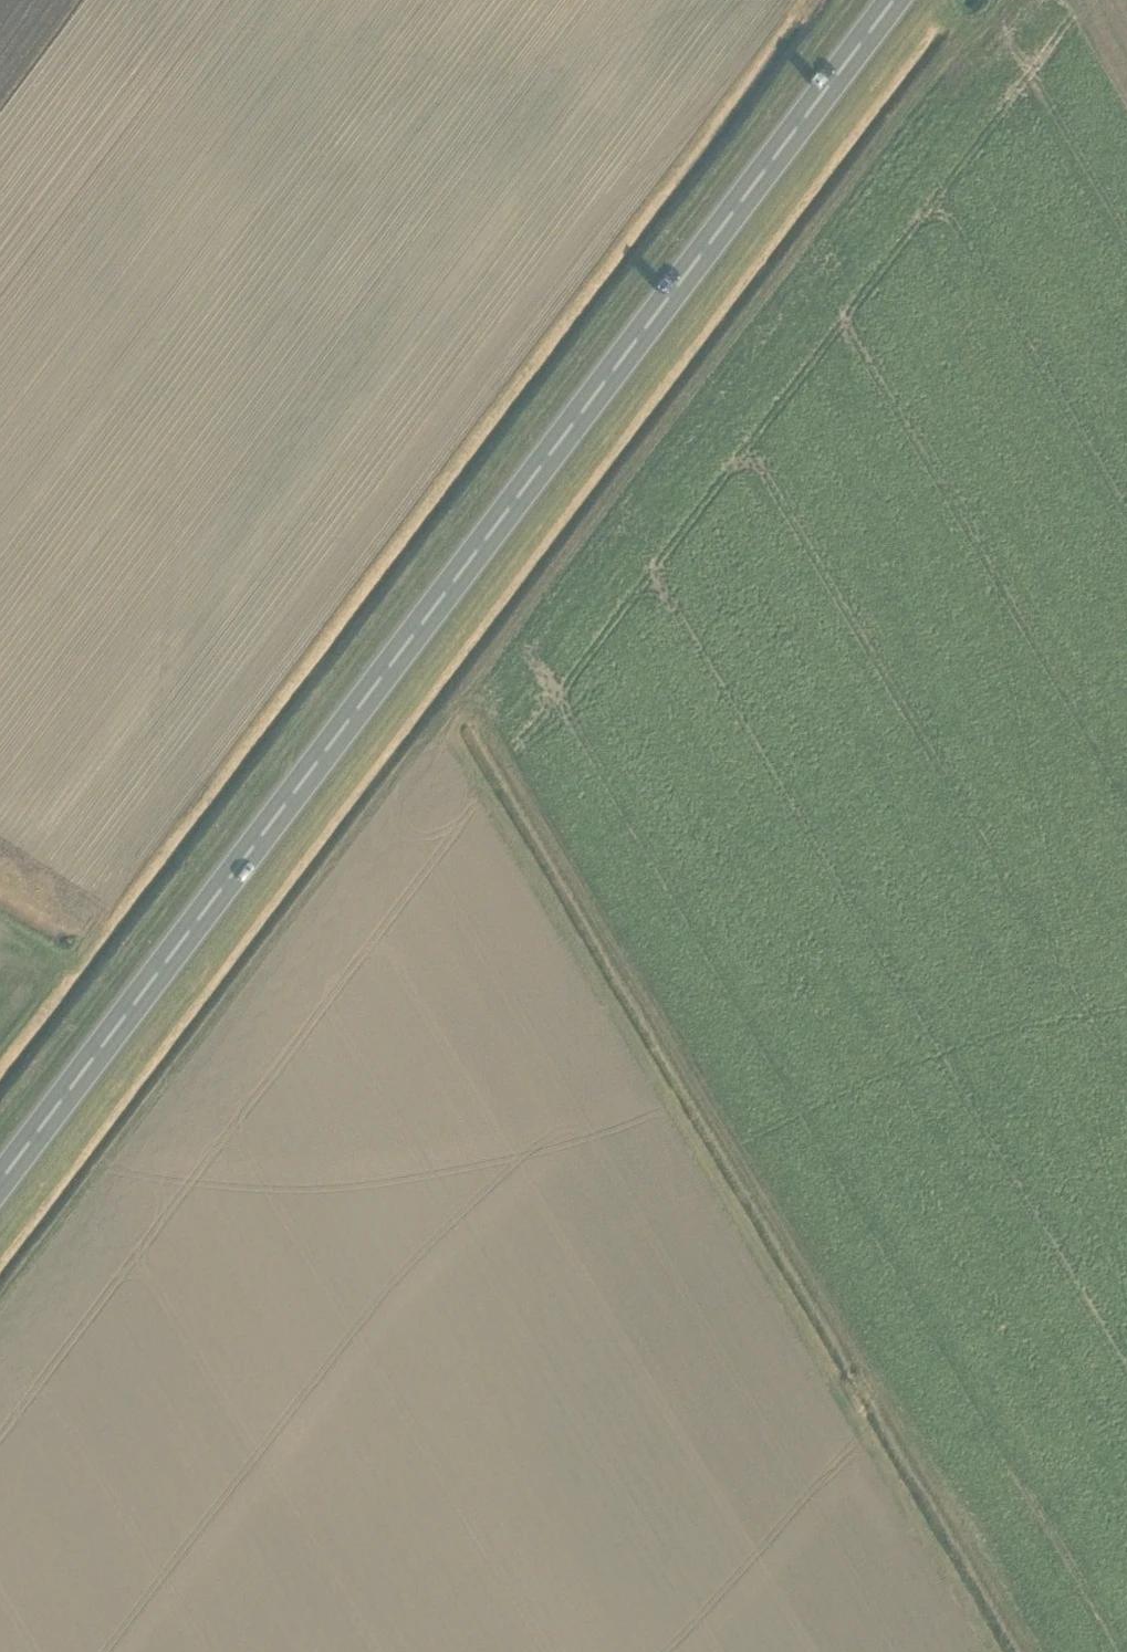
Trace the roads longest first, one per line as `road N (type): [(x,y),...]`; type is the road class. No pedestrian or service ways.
road 1 (trunk): [(0,1178),(894,0)]

